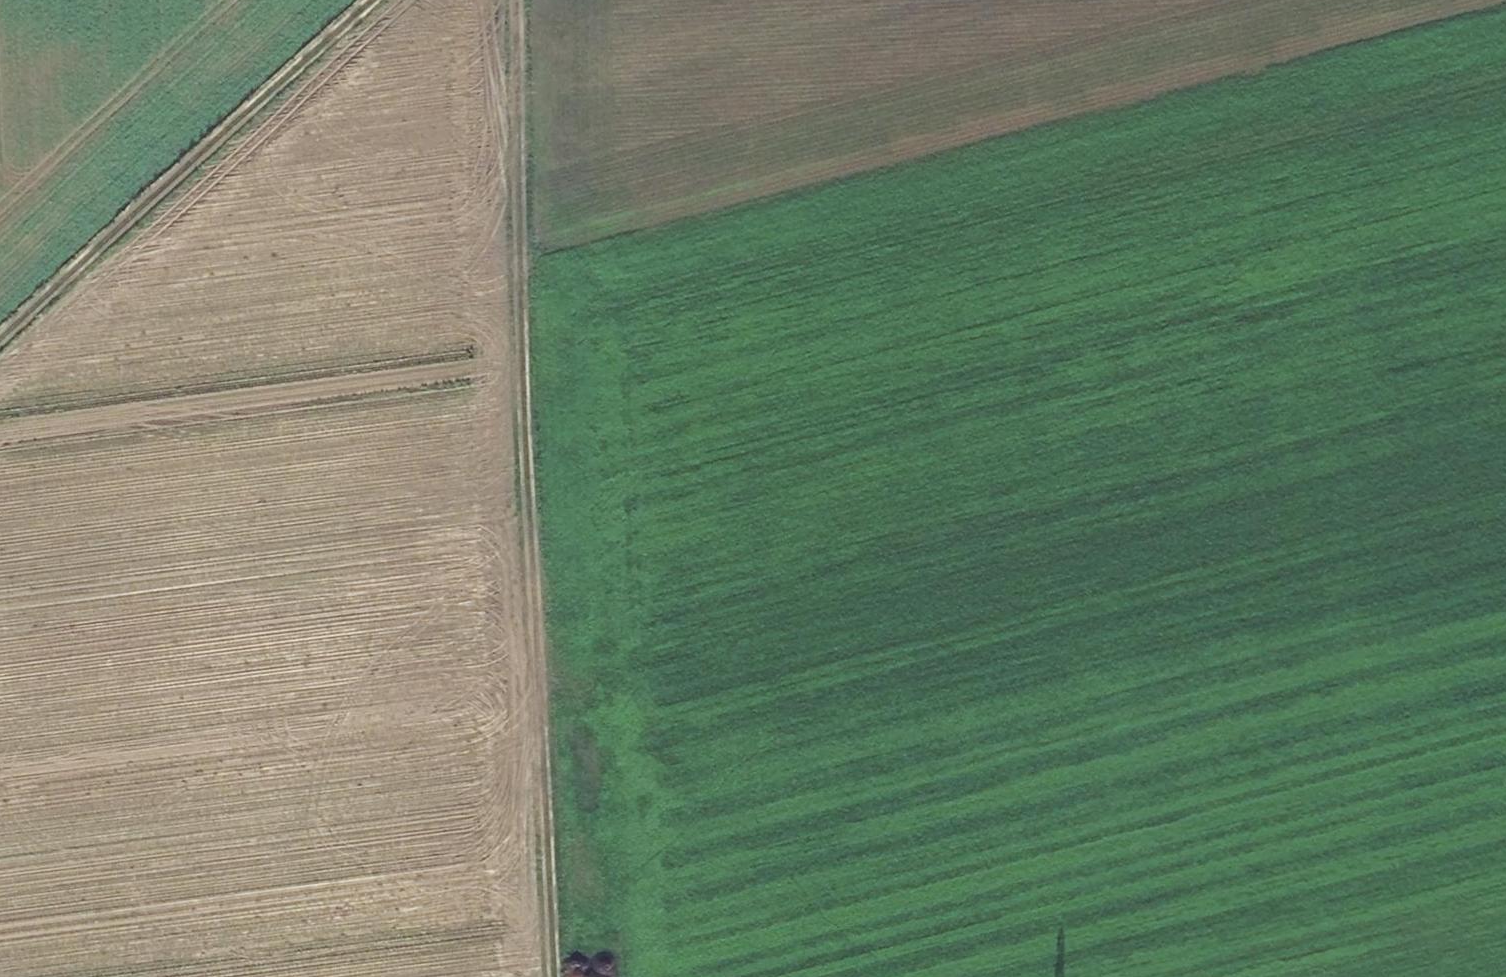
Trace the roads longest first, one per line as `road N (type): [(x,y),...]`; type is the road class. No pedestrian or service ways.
road 1 (track): [(517,0),(518,237),(555,976)]
road 2 (track): [(381,0),(0,351)]

